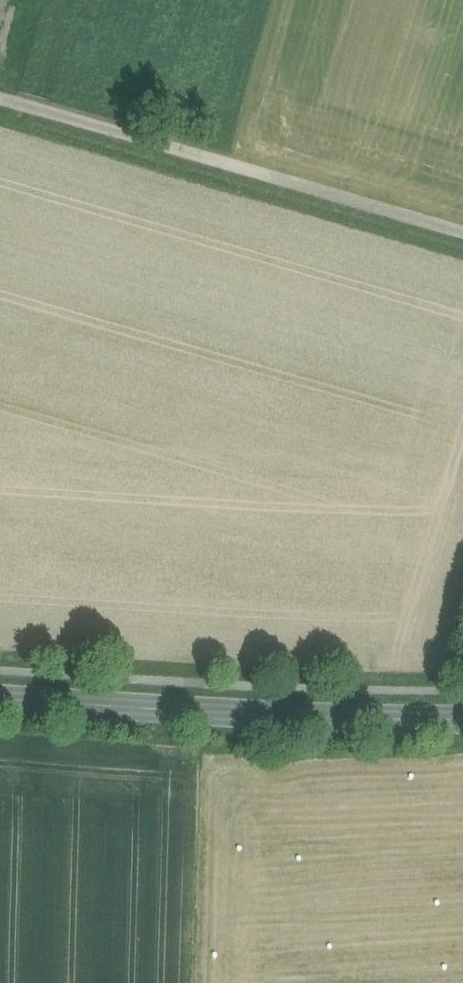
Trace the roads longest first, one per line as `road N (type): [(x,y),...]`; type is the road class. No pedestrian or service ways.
road 1 (track): [(462,231),(0,98)]
road 2 (secondary): [(0,702),(462,722)]

